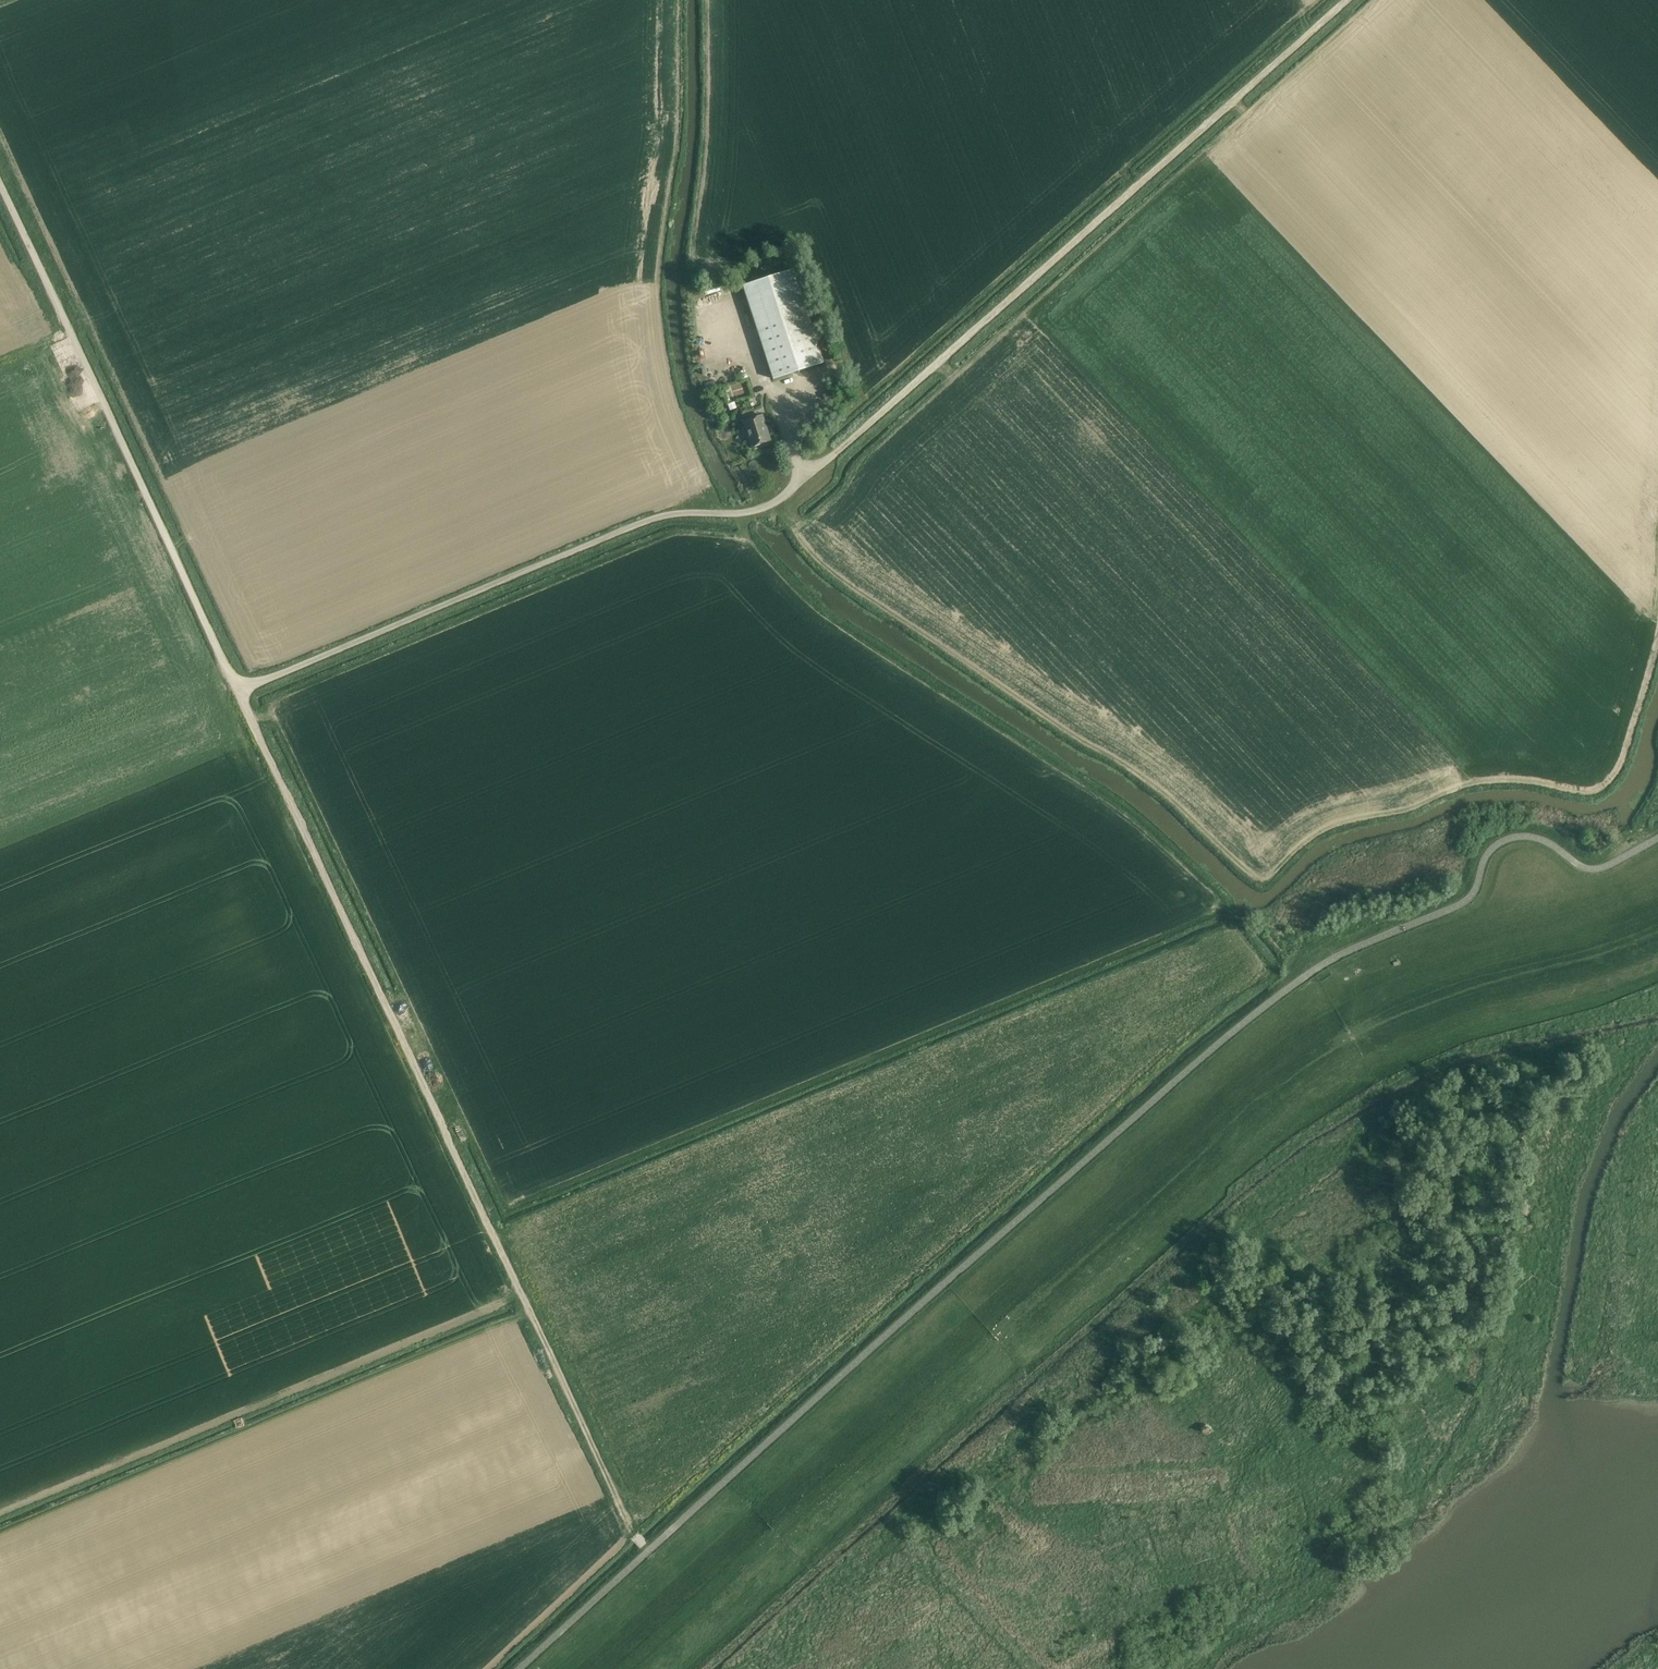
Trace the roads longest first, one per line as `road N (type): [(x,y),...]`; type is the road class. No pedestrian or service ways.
road 1 (track): [(646,1553),(249,716)]
road 2 (track): [(835,454),(1348,0)]
road 3 (unclassified): [(238,691),(650,520),(759,510),(835,454)]
road 4 (unclassified): [(238,691),(0,188)]

